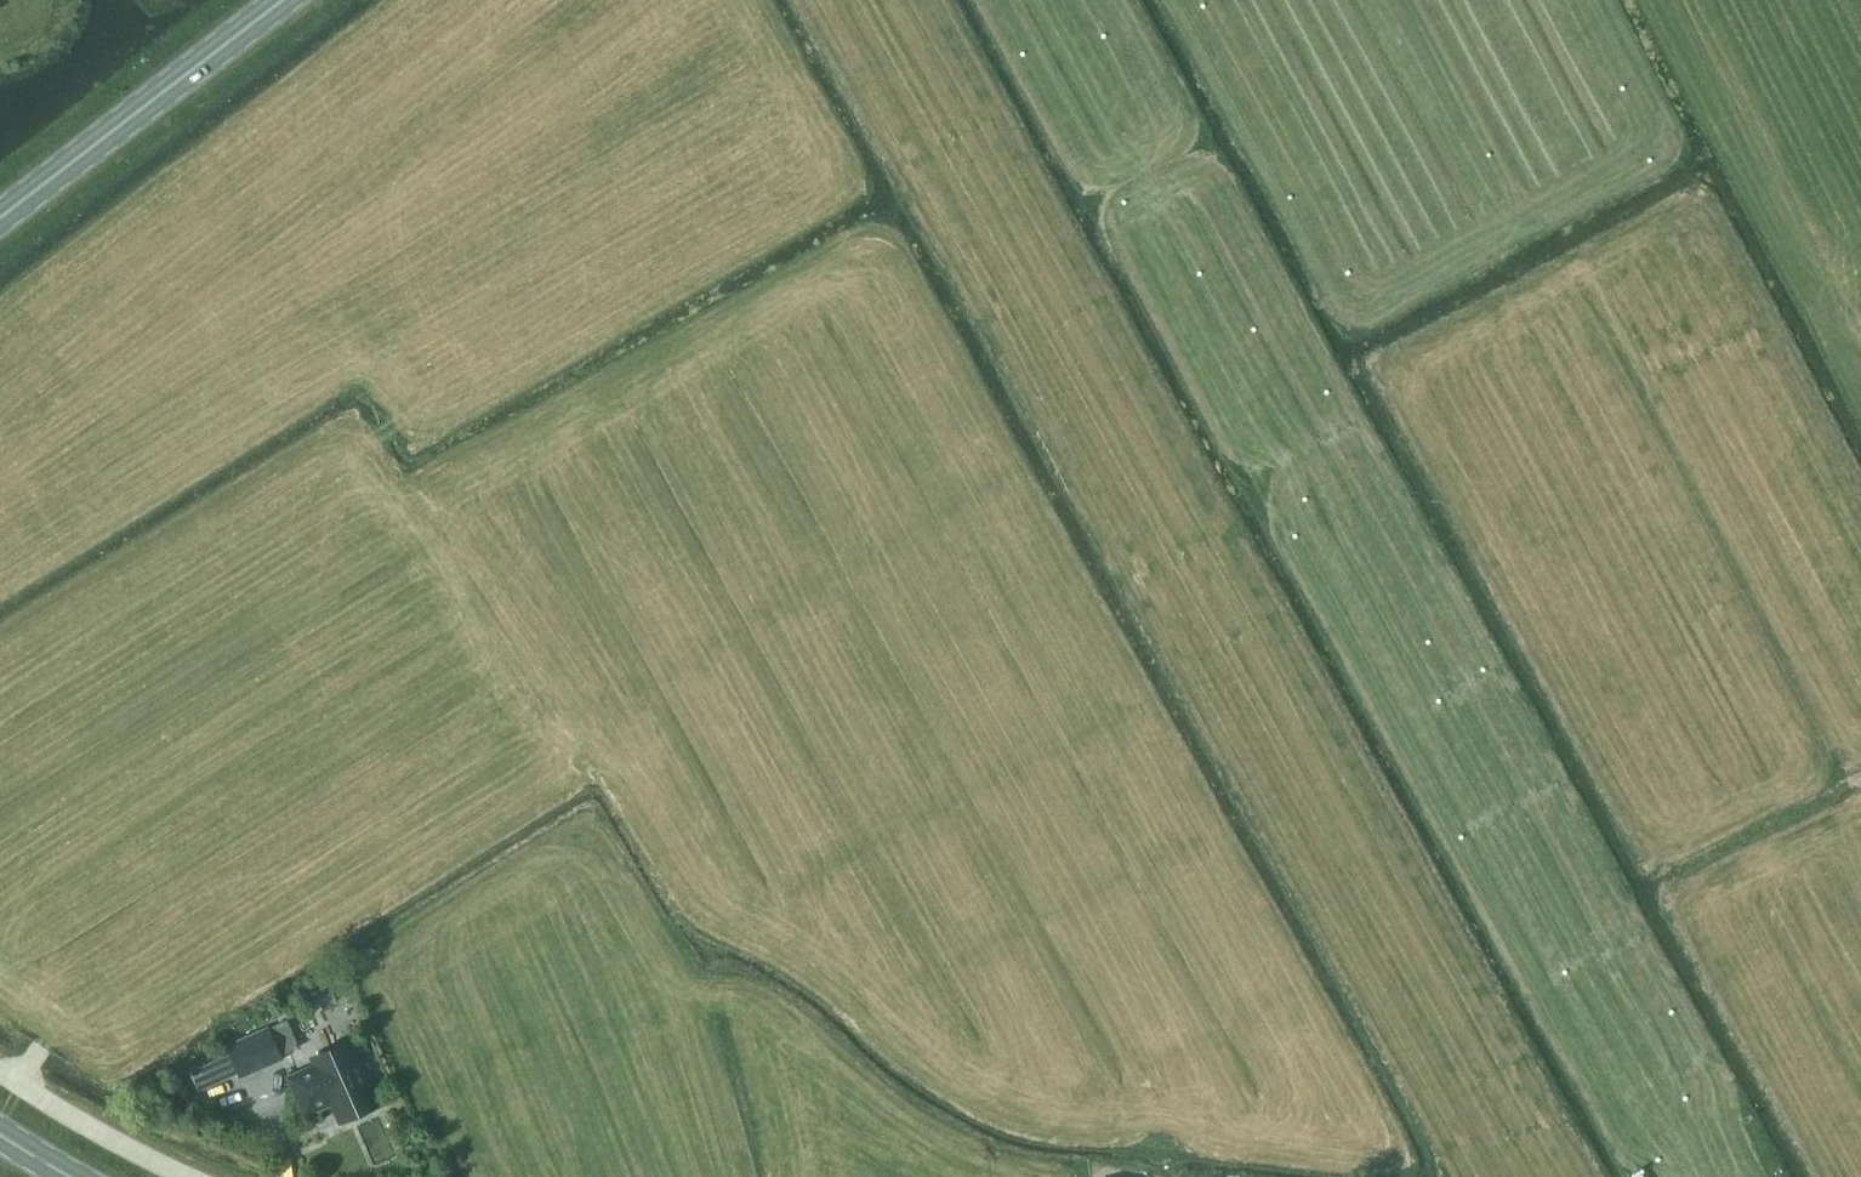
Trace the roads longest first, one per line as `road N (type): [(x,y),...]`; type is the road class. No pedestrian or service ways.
road 1 (primary): [(0,218),(282,0)]
road 2 (unclassified): [(0,1070),(190,1176)]

